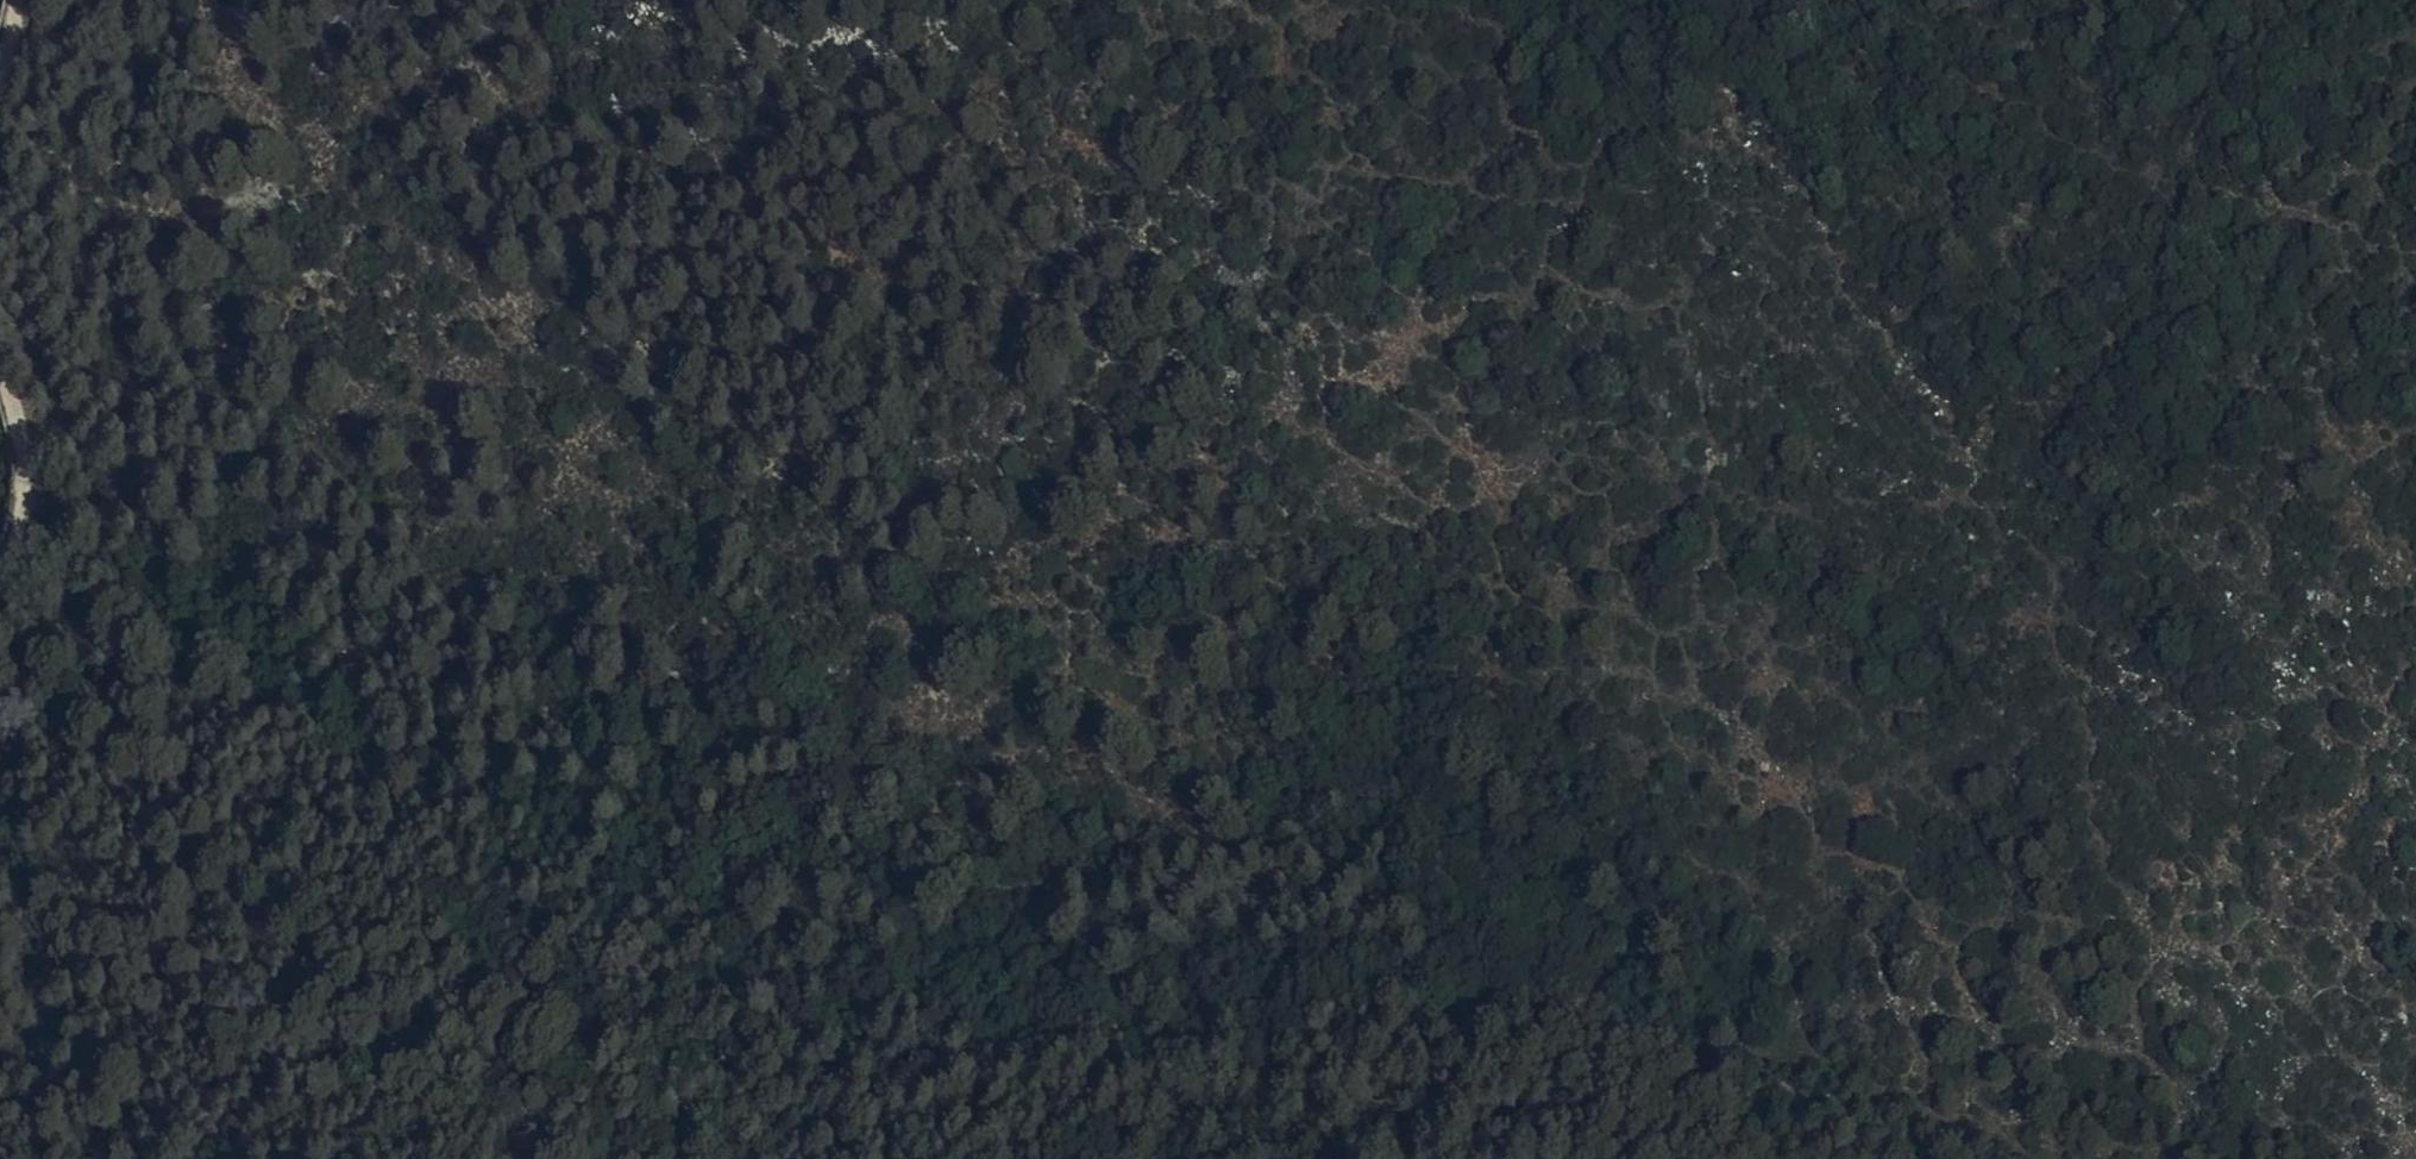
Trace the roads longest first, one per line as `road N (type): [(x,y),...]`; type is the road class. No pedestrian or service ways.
road 1 (track): [(0,357),(25,459),(26,530),(0,584)]

